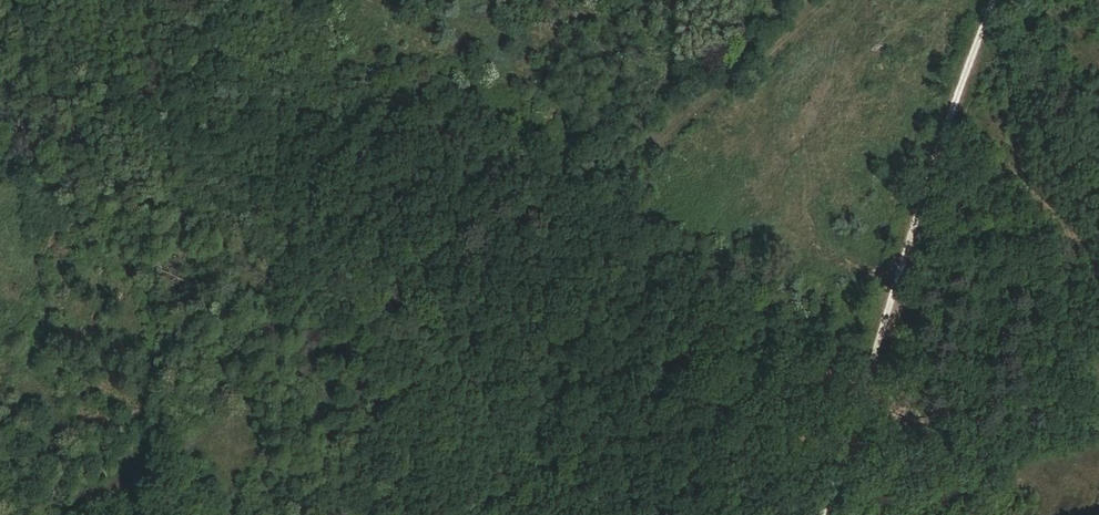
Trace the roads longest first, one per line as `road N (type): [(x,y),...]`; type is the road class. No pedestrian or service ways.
road 1 (track): [(45,514),(238,397)]

